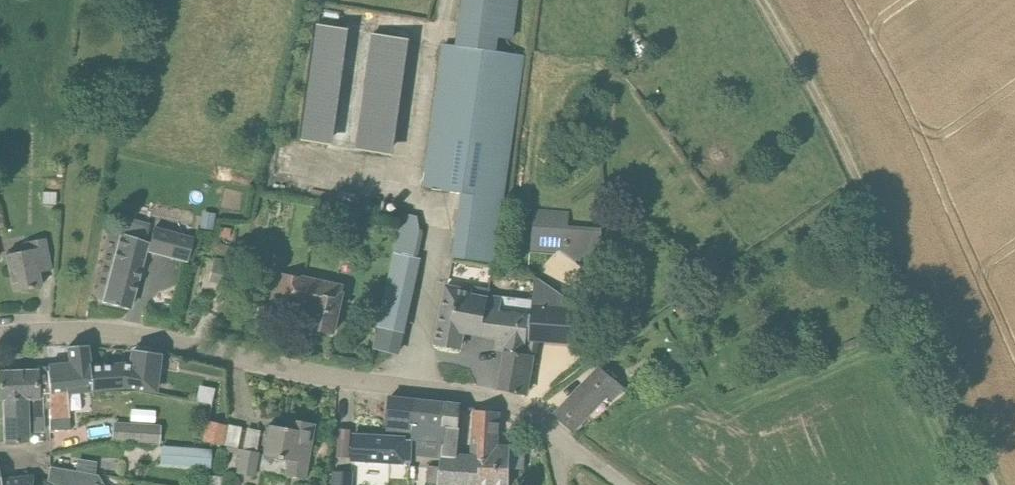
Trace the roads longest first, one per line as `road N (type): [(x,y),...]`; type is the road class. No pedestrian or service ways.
road 1 (residential): [(536,415),(480,396),(313,374),(148,337),(0,336)]
road 2 (track): [(991,484),(857,179)]
road 3 (track): [(857,179),(760,0)]

